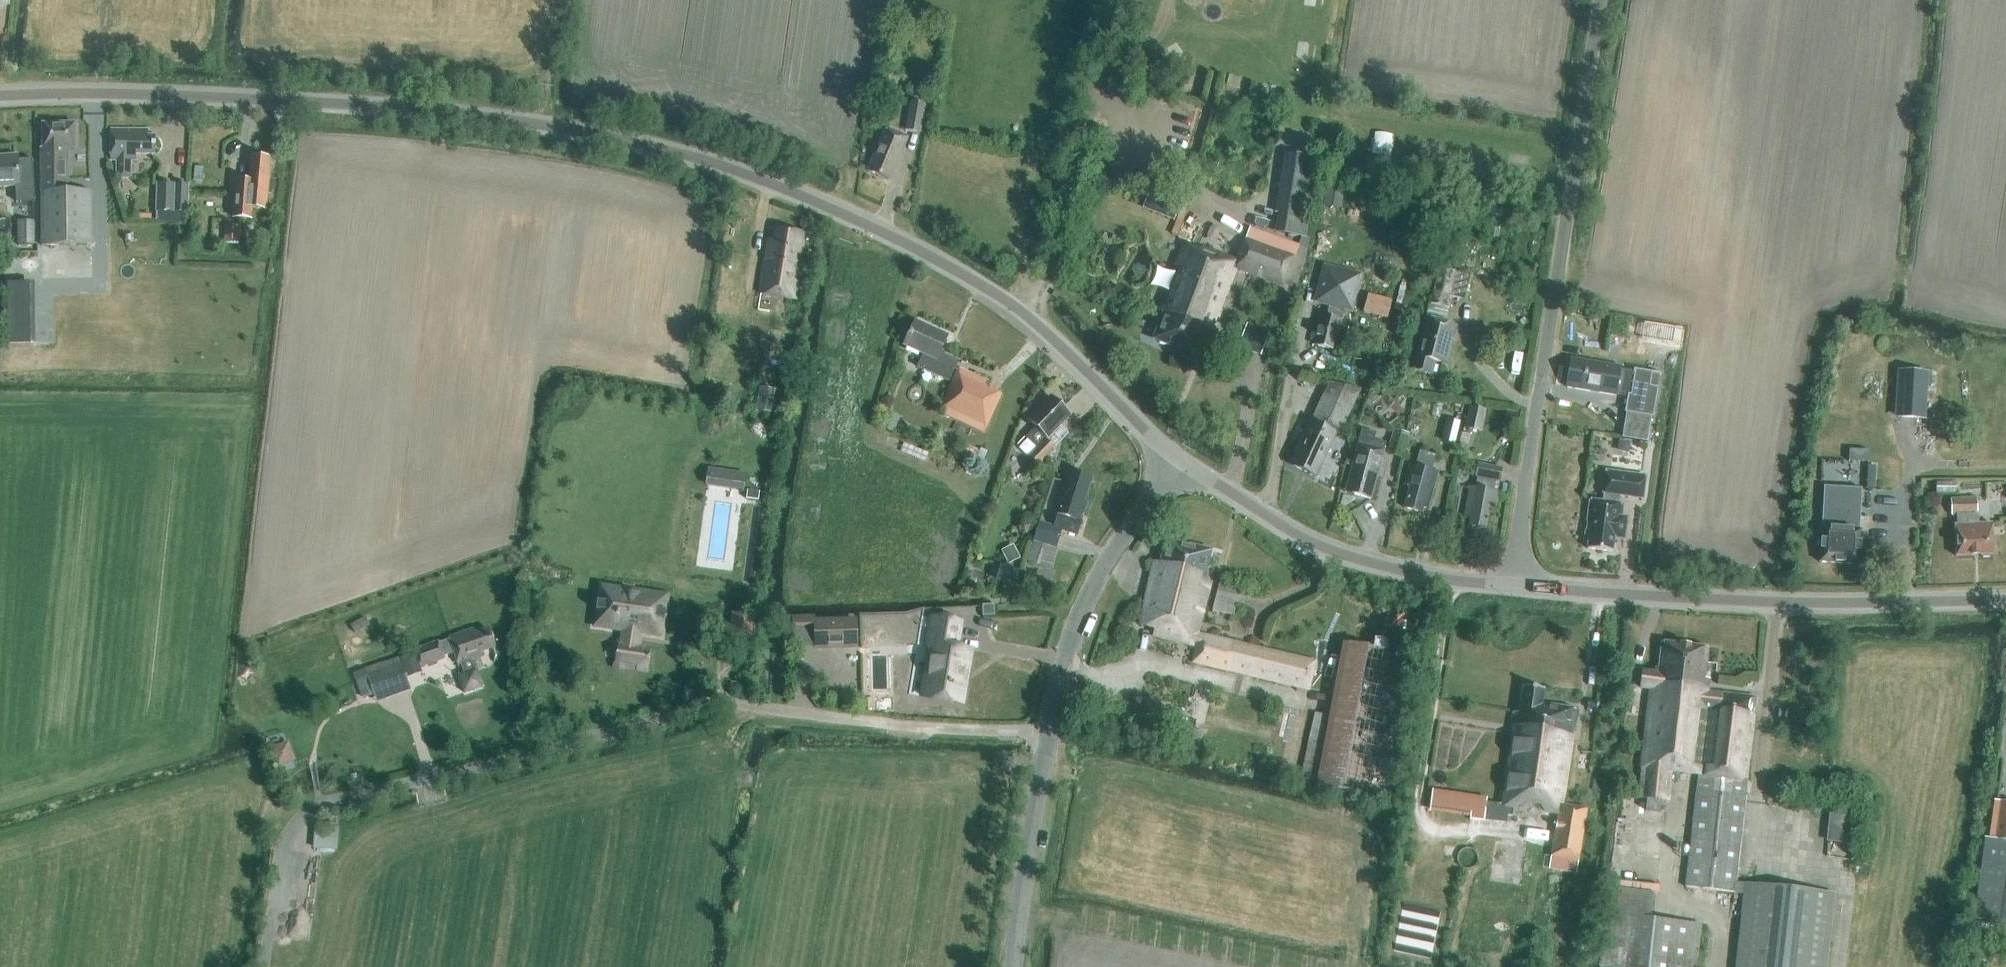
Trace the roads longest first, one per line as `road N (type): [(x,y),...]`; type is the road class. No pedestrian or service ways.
road 1 (tertiary): [(1176,461),(1008,301),(882,231),(704,160),(567,130),(382,107),(0,95)]
road 2 (unclassified): [(264,966),(283,846),(326,802),(696,710),(1049,730)]
road 3 (unclassified): [(1511,587),(1602,0)]
road 4 (tertiary): [(1511,587),(1727,600),(2005,598)]
road 5 (tertiary): [(1511,587),(1344,555),(1176,461)]
road 6 (unclassified): [(1049,730),(1092,589),(1176,461)]
road 7 (unclassified): [(1013,966),(1049,730)]

